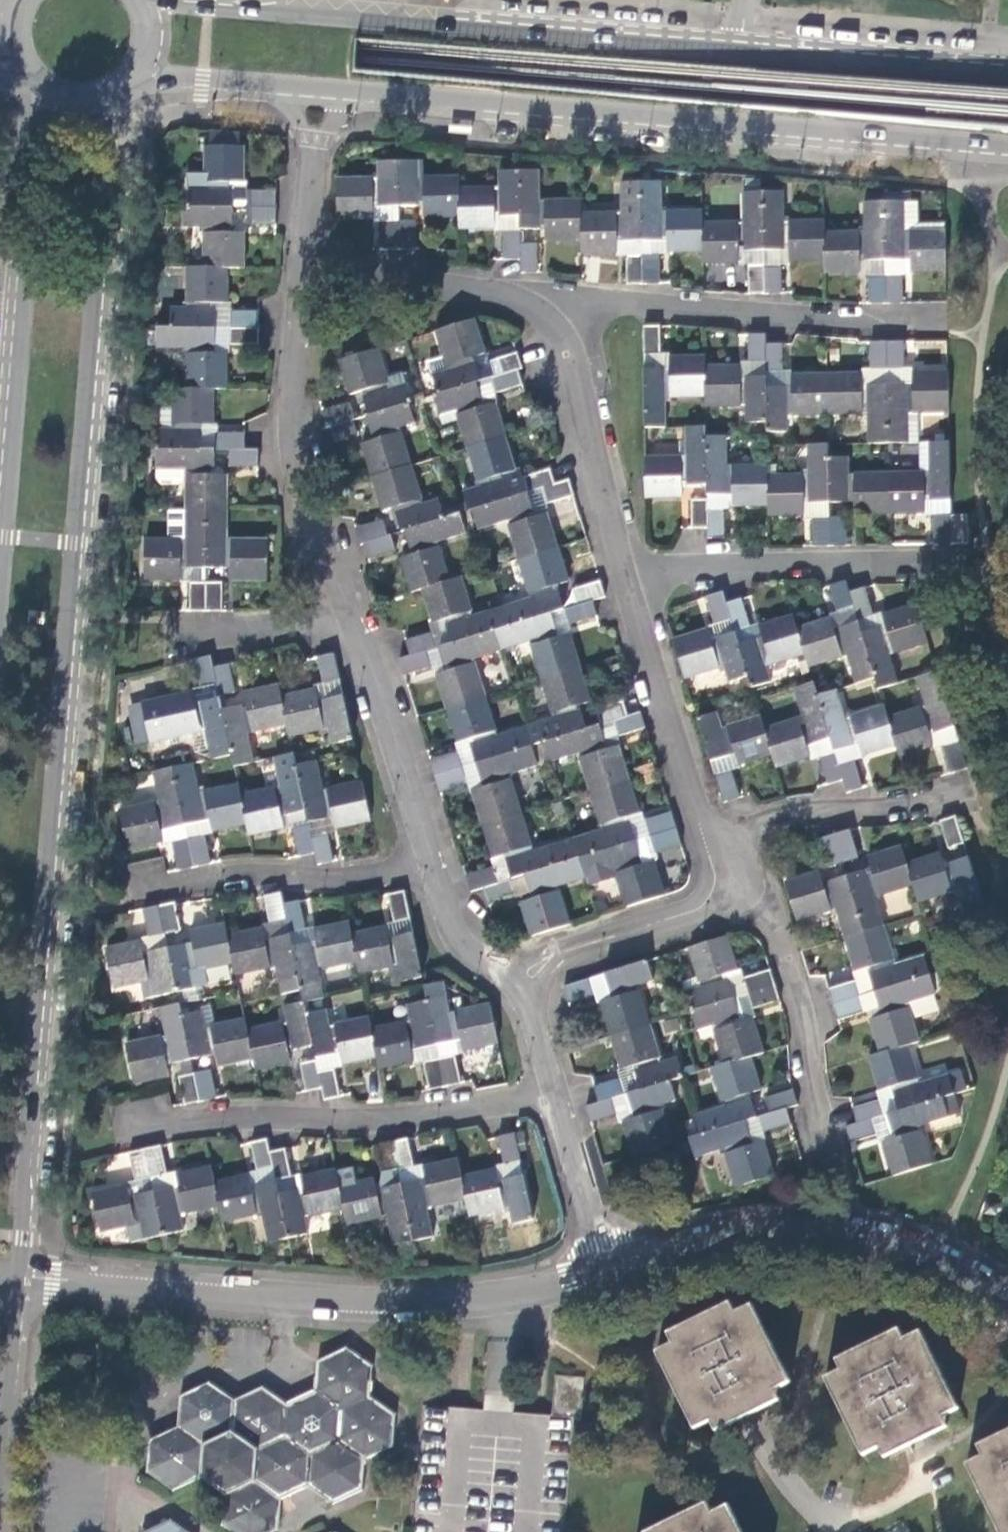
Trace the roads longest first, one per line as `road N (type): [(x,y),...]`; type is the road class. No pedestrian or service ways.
road 1 (tertiary): [(315,89),(1007,152)]
road 2 (tertiary): [(23,1274),(72,587)]
road 3 (residential): [(621,1268),(527,1291),(371,1302),(23,1274)]
road 4 (tertiary): [(744,51),(155,0)]
road 5 (tertiary): [(72,587),(111,104)]
road 6 (residential): [(0,575),(37,98)]
road 7 (residential): [(556,1091),(452,1113),(139,1125)]
road 8 (residential): [(1007,1292),(937,1248),(853,1234),(726,1237),(621,1268)]
road 9 (residential): [(309,253),(292,433),(344,617)]
road 10 (residential): [(551,307),(922,322)]
road 11 (residential): [(945,566),(621,571)]
road 12 (residential): [(430,864),(338,885),(255,877),(148,888)]
road 13 (residential): [(706,843),(621,571)]
road 14 (residential): [(734,880),(775,929),(832,1137)]
road 15 (residential): [(621,571),(551,307)]
road 16 (residential): [(706,843),(807,809),(886,812),(964,796)]
road 17 (tertiary): [(1007,72),(744,51)]
road 18 (residential): [(344,617),(430,864)]
road 19 (tertiary): [(0,1531),(23,1274)]
road 20 (residential): [(551,307),(309,253)]
road 21 (residential): [(537,960),(734,880)]
road 22 (residential): [(556,1091),(621,1268)]
road 23 (residential): [(344,617),(300,628),(173,629)]
road 24 (tertiary): [(143,78),(315,89)]
road 25 (residential): [(430,864),(456,937),(494,959),(537,960)]
road 26 (residential): [(315,89),(309,253)]
road 27 (residential): [(537,960),(556,1091)]

